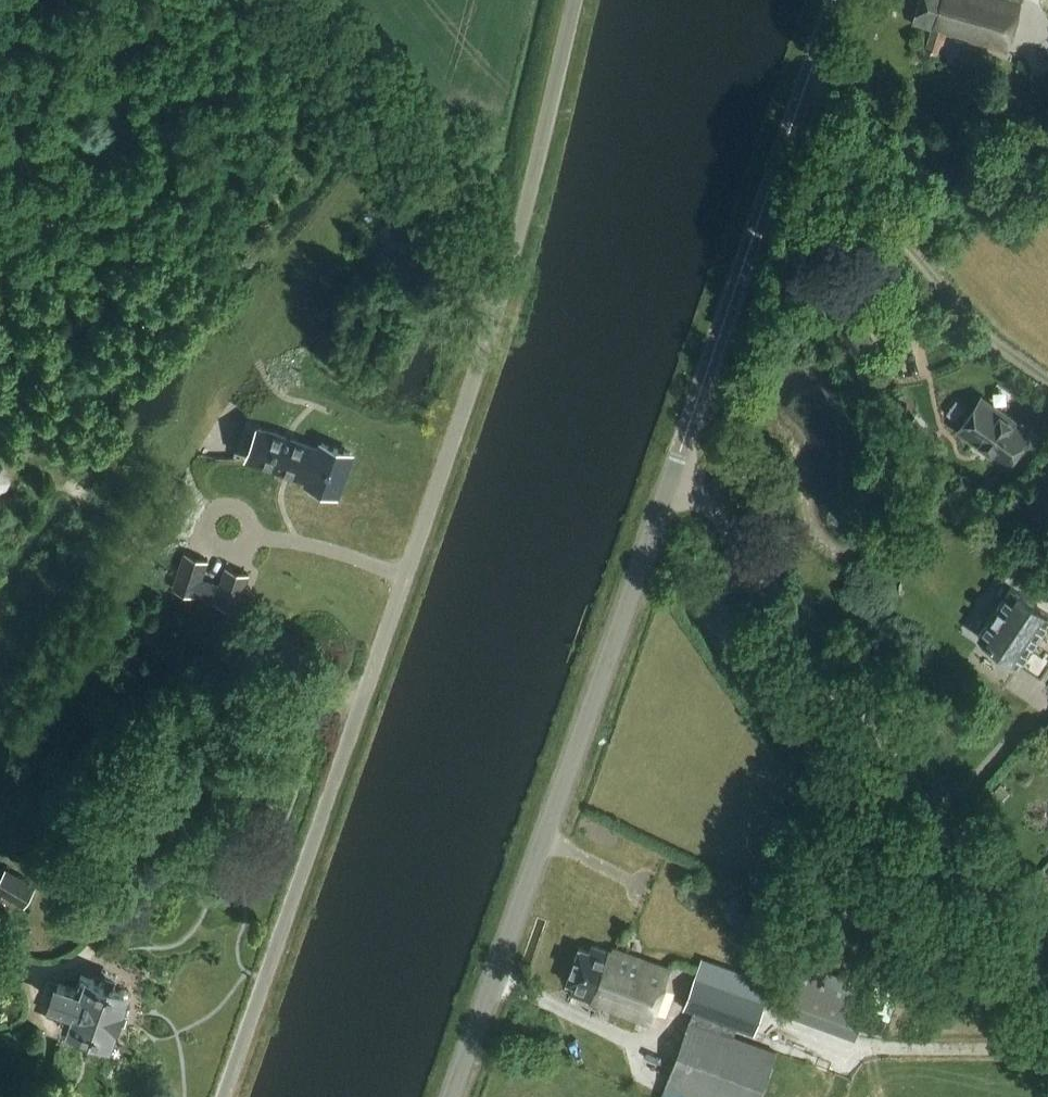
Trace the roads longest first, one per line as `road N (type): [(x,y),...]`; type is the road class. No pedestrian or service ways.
road 1 (unclassified): [(223,1096),(498,312),(574,0)]
road 2 (unclassified): [(454,1096),(672,480)]
road 3 (unclassified): [(1025,935),(707,500),(672,480)]
road 4 (unclassified): [(672,480),(836,0)]
road 5 (track): [(498,312),(422,163),(313,0)]

